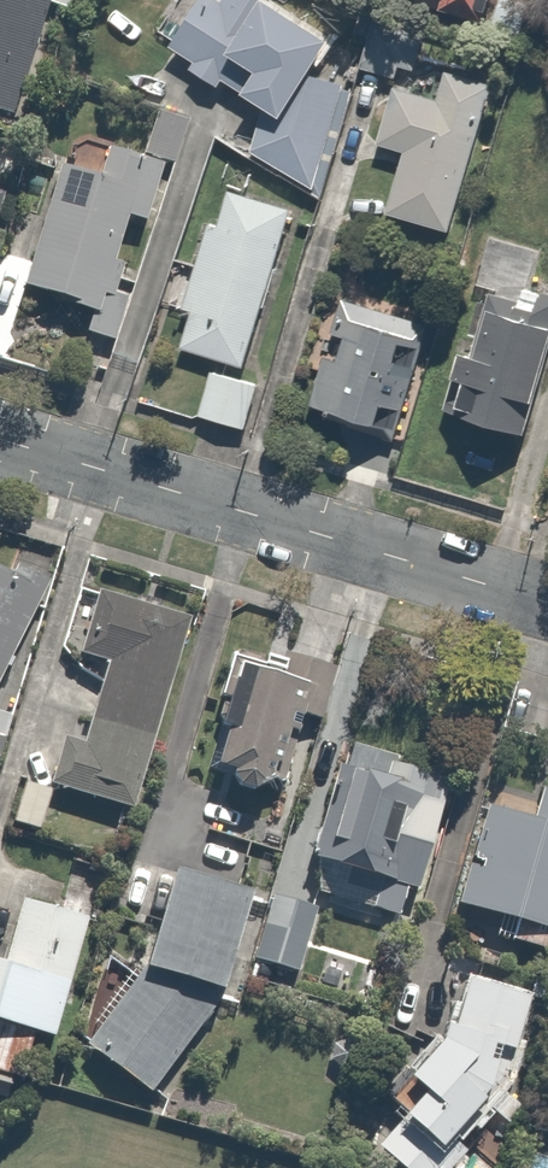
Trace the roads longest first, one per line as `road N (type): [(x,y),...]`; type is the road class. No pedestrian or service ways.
road 1 (residential): [(0,442),(547,605)]

